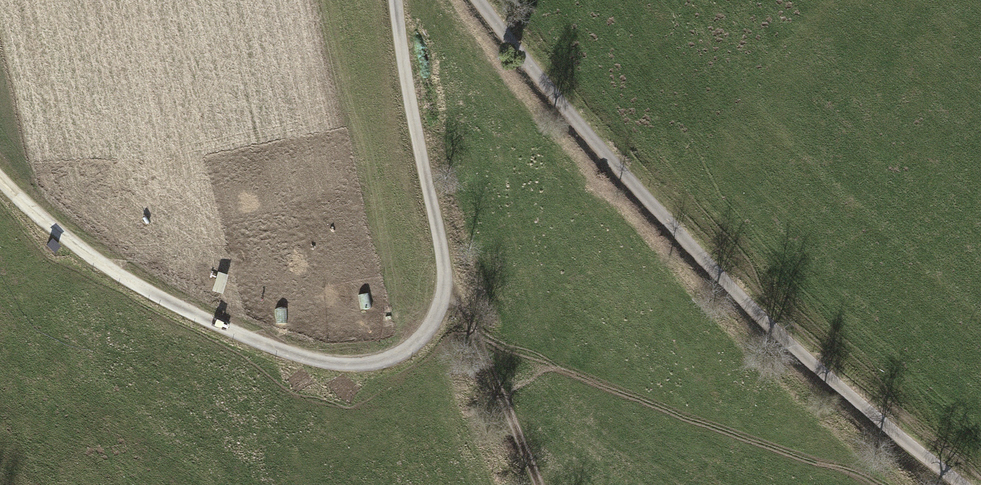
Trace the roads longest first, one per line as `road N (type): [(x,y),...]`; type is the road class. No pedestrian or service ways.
road 1 (residential): [(959,484),(732,294),(469,0)]
road 2 (track): [(0,185),(75,251),(308,363),(369,364),(419,339),(447,290)]
road 3 (track): [(447,290),(396,0)]
road 4 (track): [(537,484),(447,290)]

